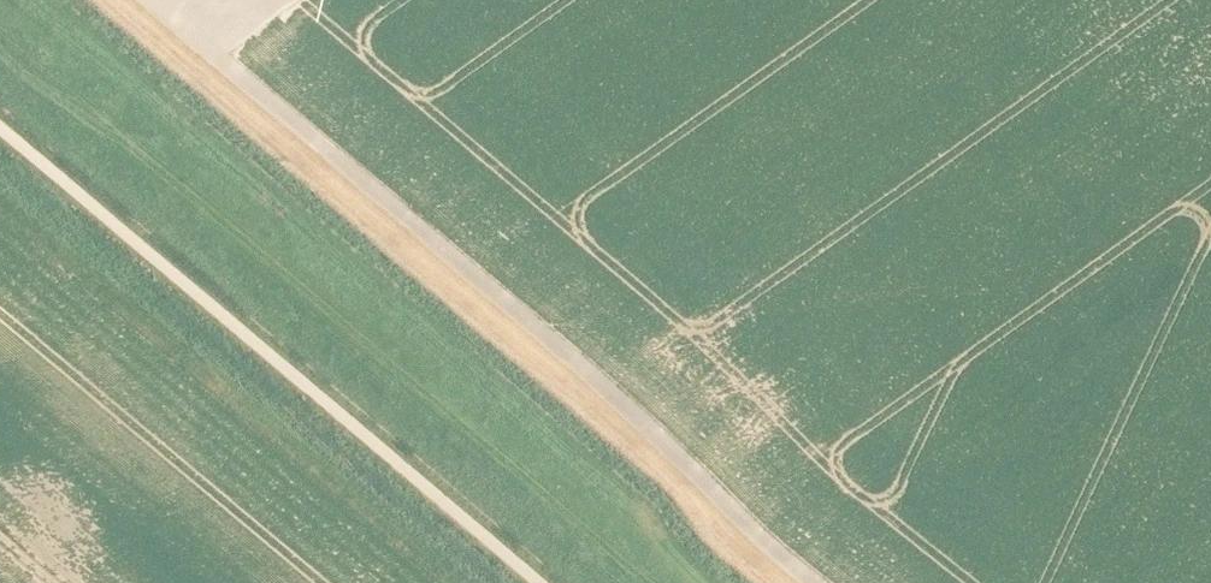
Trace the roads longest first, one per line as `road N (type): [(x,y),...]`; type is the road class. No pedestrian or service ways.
road 1 (unclassified): [(534,582),(0,136)]

